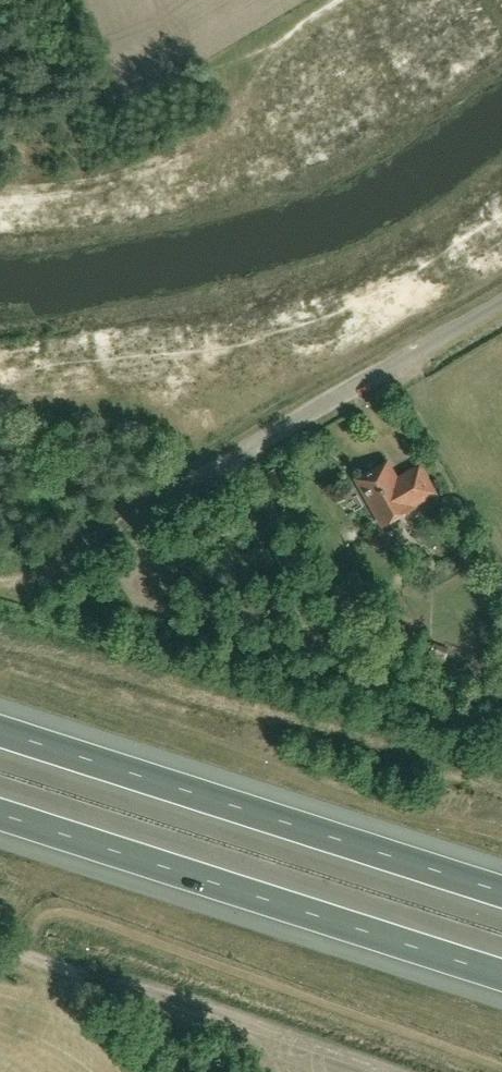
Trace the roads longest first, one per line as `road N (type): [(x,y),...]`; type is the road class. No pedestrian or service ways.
road 1 (unclassified): [(27,584),(501,304)]
road 2 (motorway): [(0,814),(501,975)]
road 3 (motorway): [(501,890),(0,729)]

